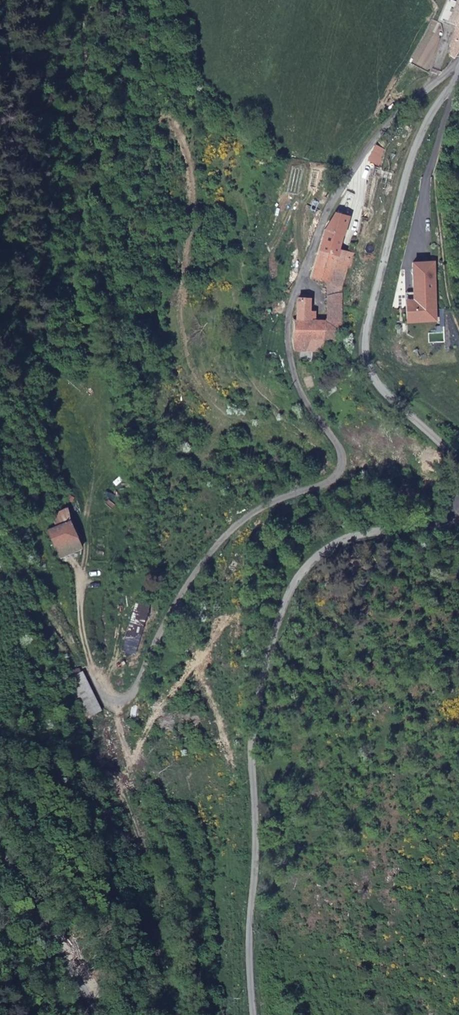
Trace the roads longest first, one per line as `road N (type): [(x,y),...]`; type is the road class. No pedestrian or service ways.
road 1 (unclassified): [(458,62),(360,162),(320,227),(293,297),(294,374),(338,448),(336,472),(262,508),(214,548),(185,586),(128,700),(104,698),(90,666)]
road 2 (unclassified): [(254,1014),(254,734),(287,598),(330,547),(432,524),(458,505)]
road 3 (unclassified): [(458,466),(384,391),(365,350),(406,175),(458,71)]
road 4 (unclassified): [(0,858),(101,1014)]

